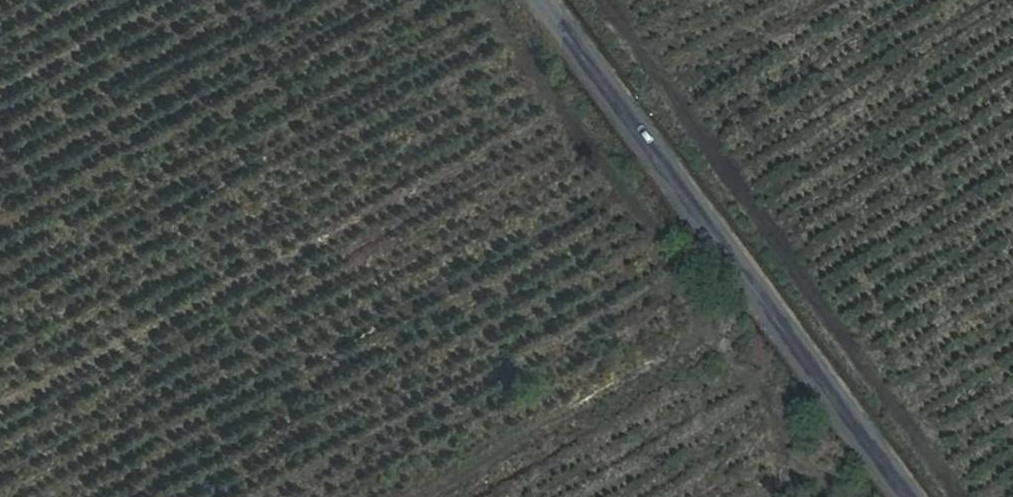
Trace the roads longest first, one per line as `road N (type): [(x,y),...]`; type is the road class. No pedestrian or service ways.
road 1 (unclassified): [(544,0),(910,496)]

